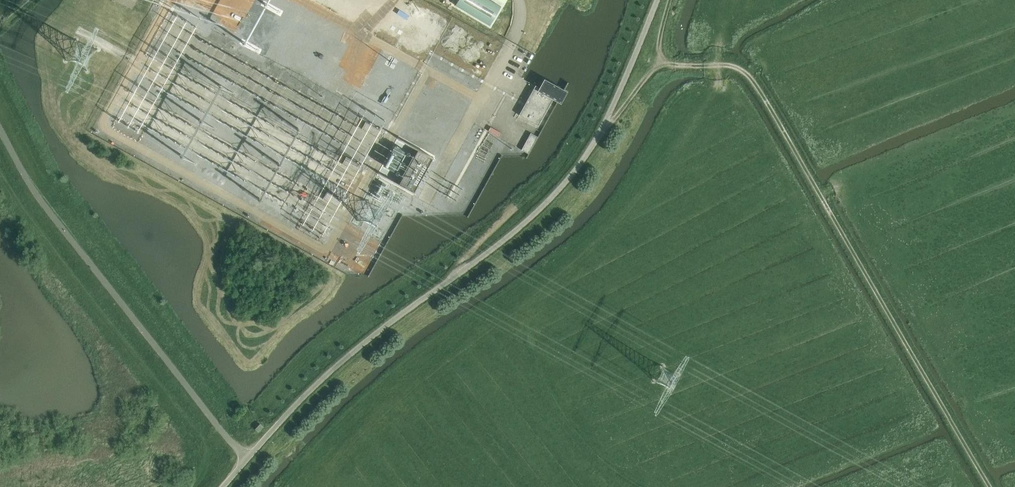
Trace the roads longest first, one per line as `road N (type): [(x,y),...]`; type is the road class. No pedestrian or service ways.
road 1 (track): [(990,486),(751,78),(731,68),(664,63)]
road 2 (unclassified): [(224,486),(328,375),(524,226),(601,134)]
road 3 (unclassified): [(601,134),(658,0)]

